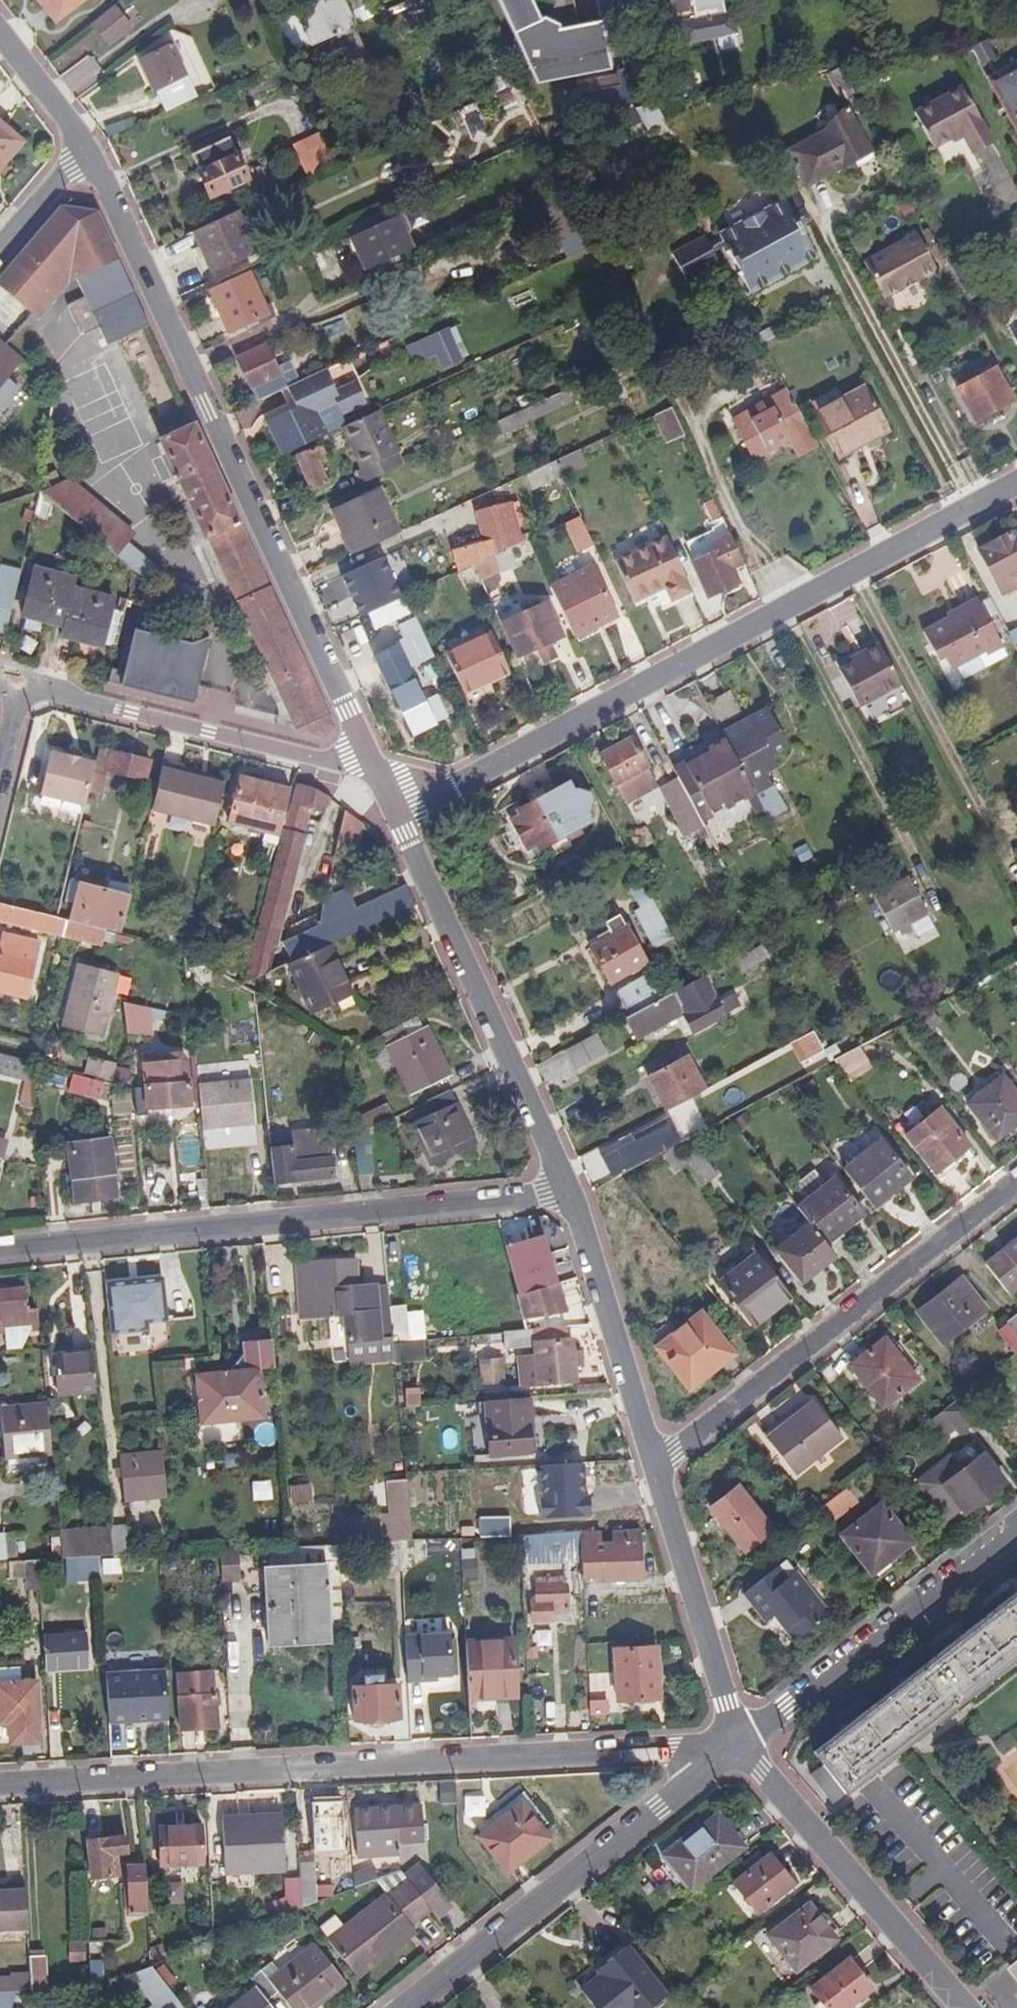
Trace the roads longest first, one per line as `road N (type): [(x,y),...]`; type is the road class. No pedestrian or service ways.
road 1 (residential): [(0,1786),(743,1745)]
road 2 (residential): [(391,800),(453,787),(1016,483)]
road 3 (residential): [(369,752),(84,148)]
road 4 (residential): [(571,1192),(0,1248)]
road 5 (residential): [(655,1469),(1016,1185)]
road 6 (residential): [(407,2007),(743,1745)]
road 7 (unclassified): [(20,684),(328,761),(369,752)]
road 8 (residential): [(1016,1527),(743,1745)]
road 9 (residential): [(967,2007),(743,1745)]
road 10 (residential): [(743,1745),(655,1469)]
road 11 (residential): [(655,1469),(571,1192)]
road 12 (residential): [(571,1192),(470,978)]
road 13 (unclassified): [(470,978),(391,800)]
road 14 (residential): [(84,148),(0,31)]
road 15 (residential): [(84,148),(0,249)]

